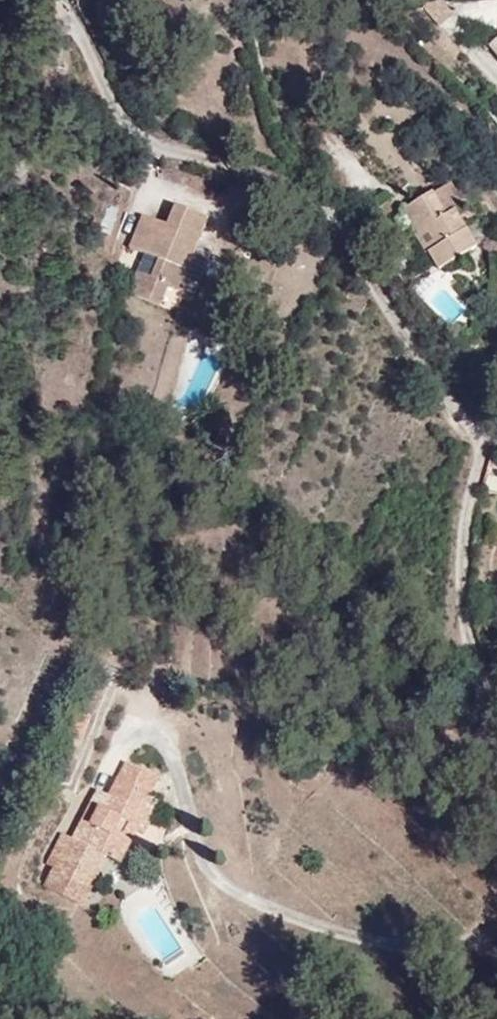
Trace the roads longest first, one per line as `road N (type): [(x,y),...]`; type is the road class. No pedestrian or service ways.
road 1 (unclassified): [(62,3),(99,66),(112,109),(145,143),(183,160),(230,164),(328,215),(479,451),(460,566),(470,635),(496,698)]
road 2 (unclassified): [(0,184),(37,162),(62,3)]

